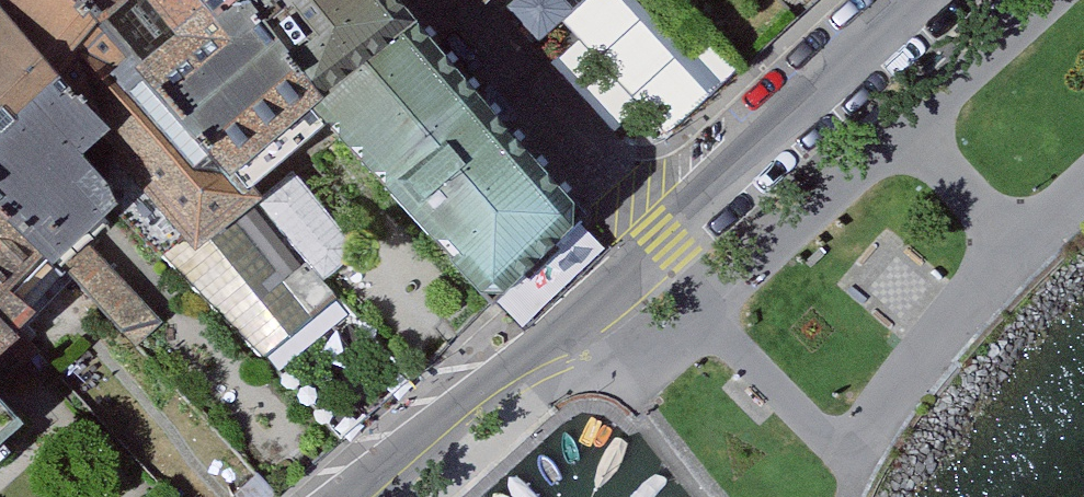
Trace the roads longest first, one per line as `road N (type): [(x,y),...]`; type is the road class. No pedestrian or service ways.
road 1 (unclassified): [(336,496),(468,388),(549,334),(655,231)]
road 2 (unclassified): [(655,231),(915,0)]
road 3 (residential): [(655,231),(446,0)]

